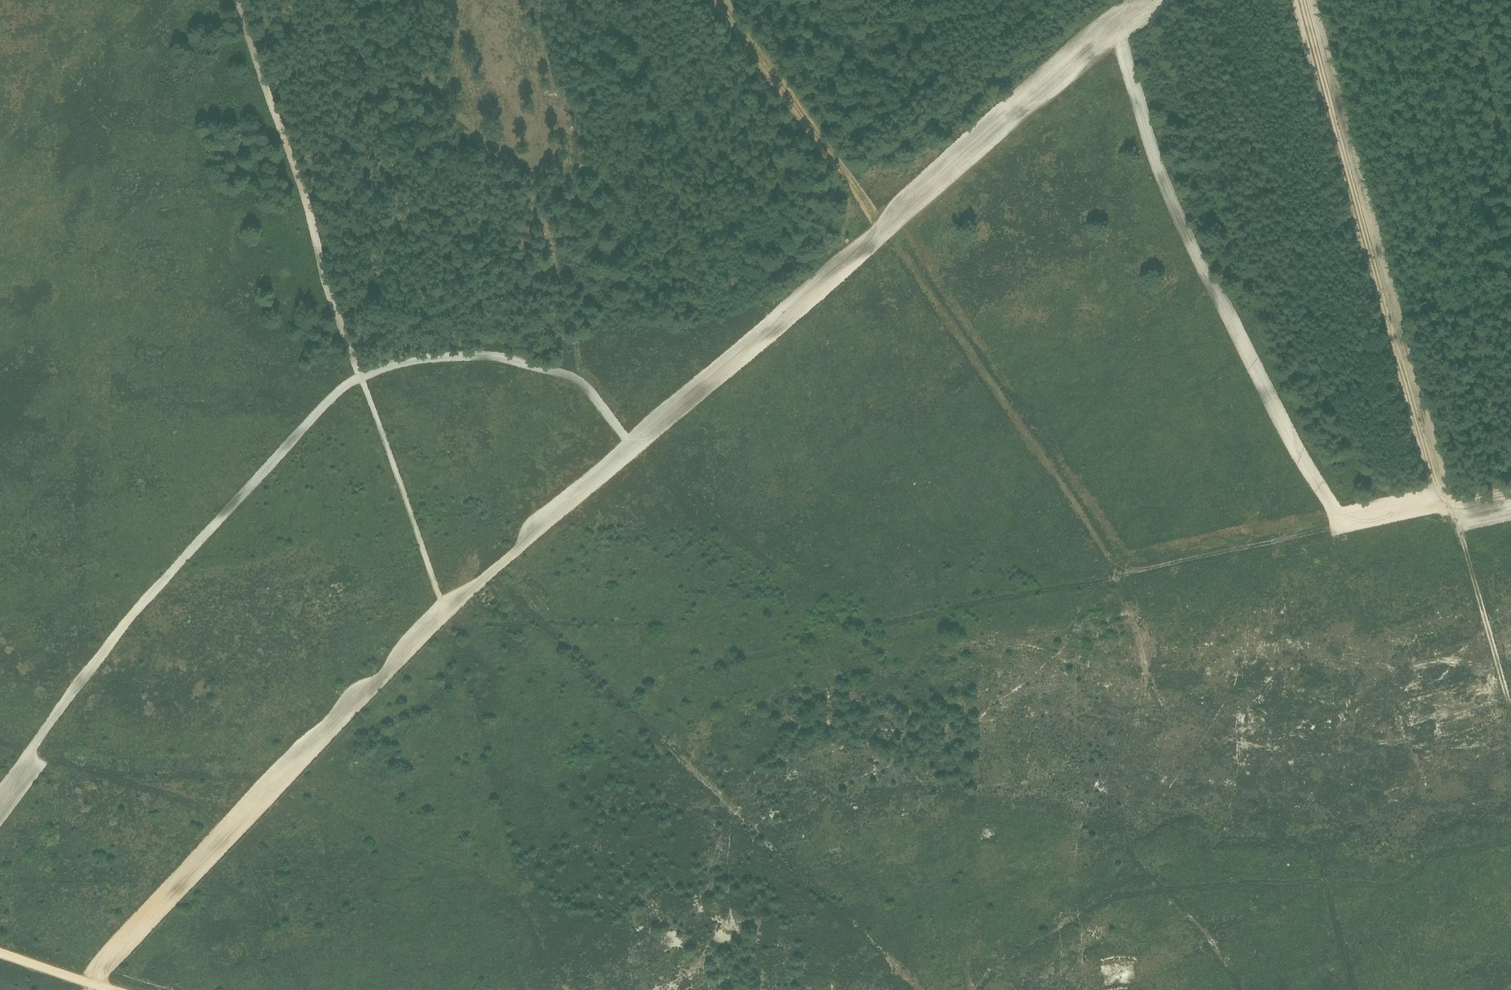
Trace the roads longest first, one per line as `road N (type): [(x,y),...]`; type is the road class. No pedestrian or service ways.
road 1 (track): [(1510,696),(1457,504)]

